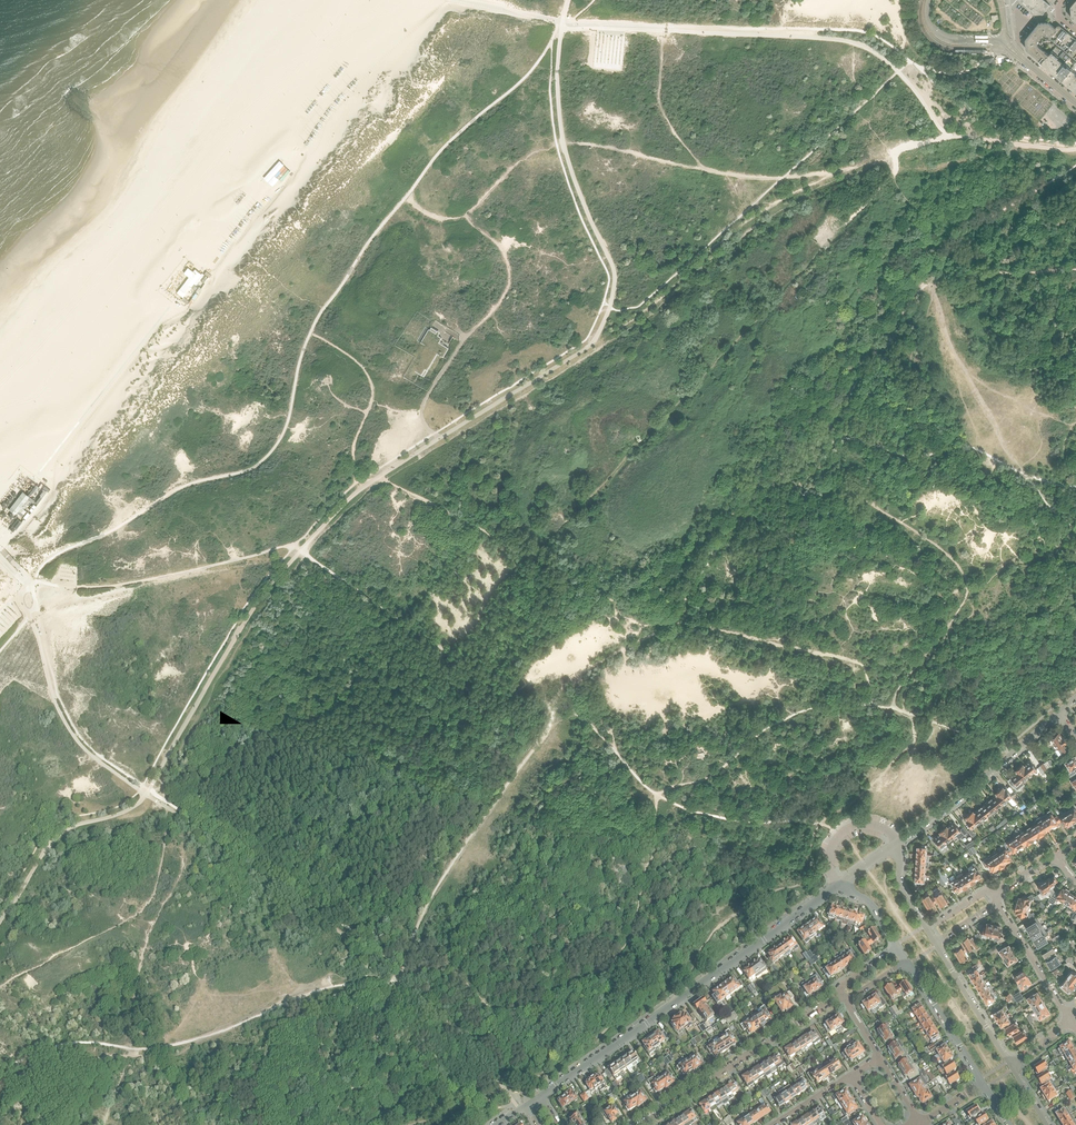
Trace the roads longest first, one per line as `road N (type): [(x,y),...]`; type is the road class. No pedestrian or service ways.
road 1 (residential): [(840,885),(541,1097)]
road 2 (residential): [(641,1124),(838,996)]
road 3 (residential): [(898,845),(1059,713)]
road 4 (residential): [(1012,1065),(938,943)]
road 5 (residential): [(908,963),(983,1083)]
road 6 (residential): [(1070,1019),(997,903)]
road 7 (residential): [(1075,103),(1019,56),(1018,11)]

